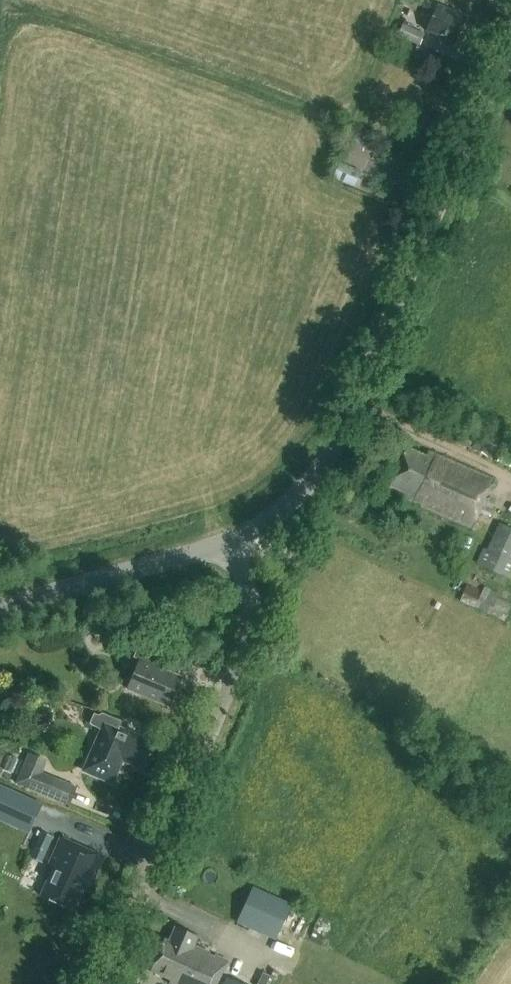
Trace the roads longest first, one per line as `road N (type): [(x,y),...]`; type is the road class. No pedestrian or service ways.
road 1 (unclassified): [(232,541),(296,503),(325,462),(510,44)]
road 2 (unclassified): [(100,983),(247,642),(249,606),(232,541)]
road 3 (unclassified): [(0,610),(232,541)]

